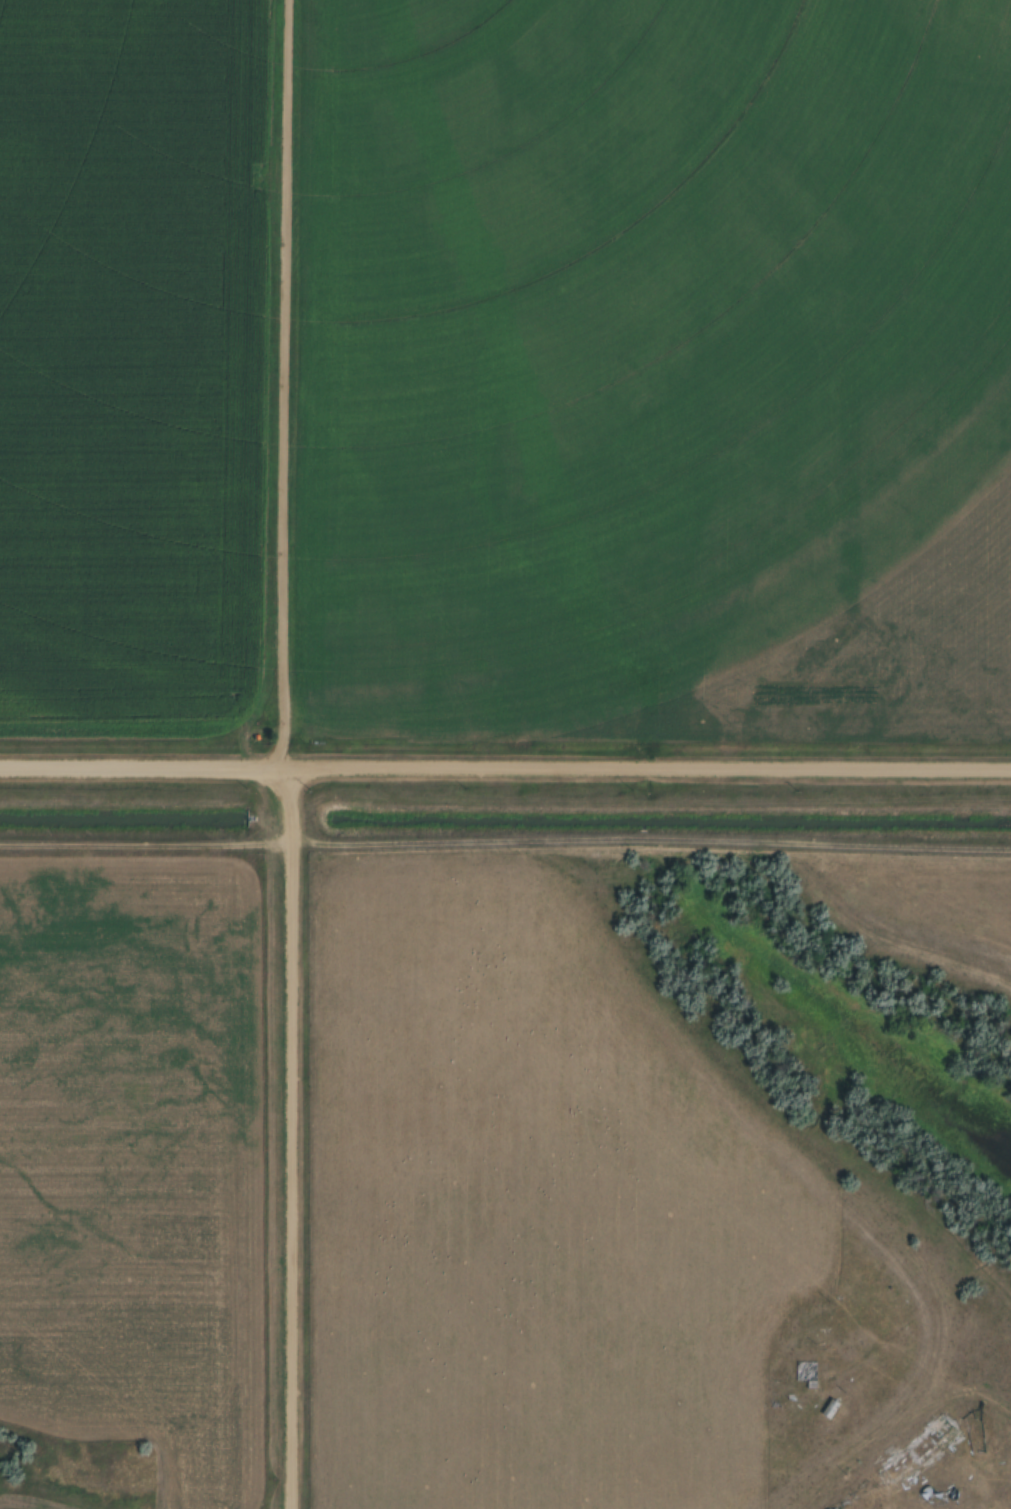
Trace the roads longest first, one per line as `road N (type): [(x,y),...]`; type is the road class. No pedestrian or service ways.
road 1 (residential): [(1010,772),(0,771)]
road 2 (track): [(292,775),(289,0)]
road 3 (residential): [(291,1508),(292,775)]

